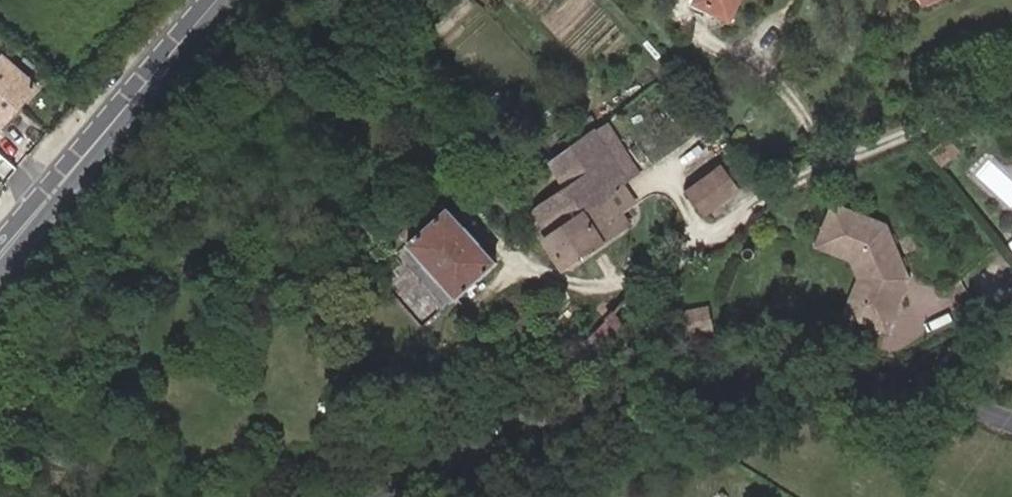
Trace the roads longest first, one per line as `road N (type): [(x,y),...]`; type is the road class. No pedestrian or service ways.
road 1 (residential): [(1011,429),(910,400),(816,390),(657,397),(596,407),(498,448),(416,496)]
road 2 (tertiary): [(222,0),(57,190)]

